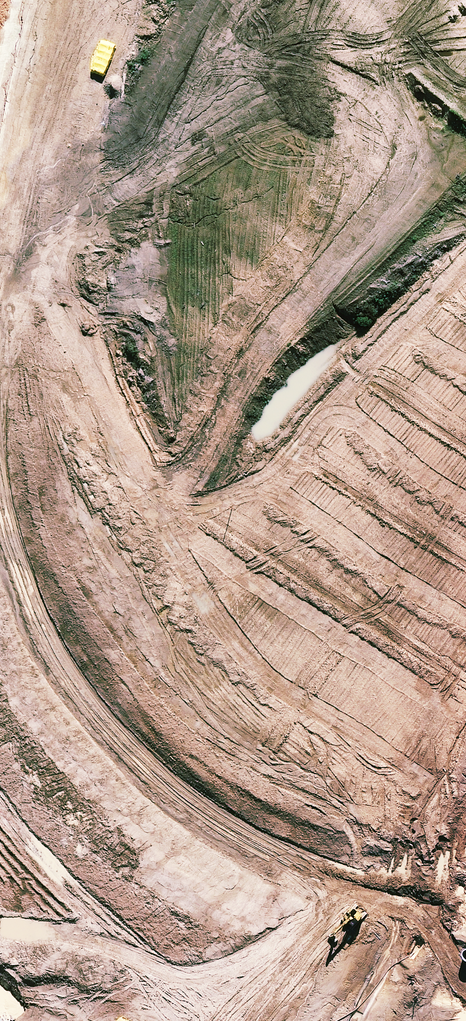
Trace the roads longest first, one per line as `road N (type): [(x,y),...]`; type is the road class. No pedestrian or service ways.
road 1 (secondary): [(465,998),(394,901),(0,95)]
road 2 (secondary): [(12,0),(465,906)]

